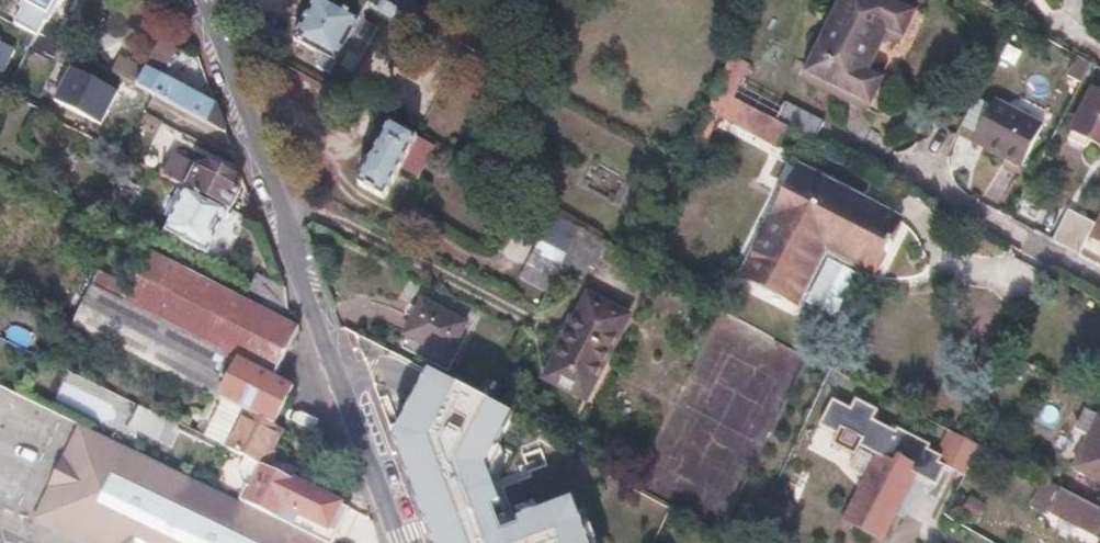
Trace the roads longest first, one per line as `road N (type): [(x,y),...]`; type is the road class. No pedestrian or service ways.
road 1 (tertiary): [(402,542),(201,0)]
road 2 (residential): [(1099,280),(880,165)]

